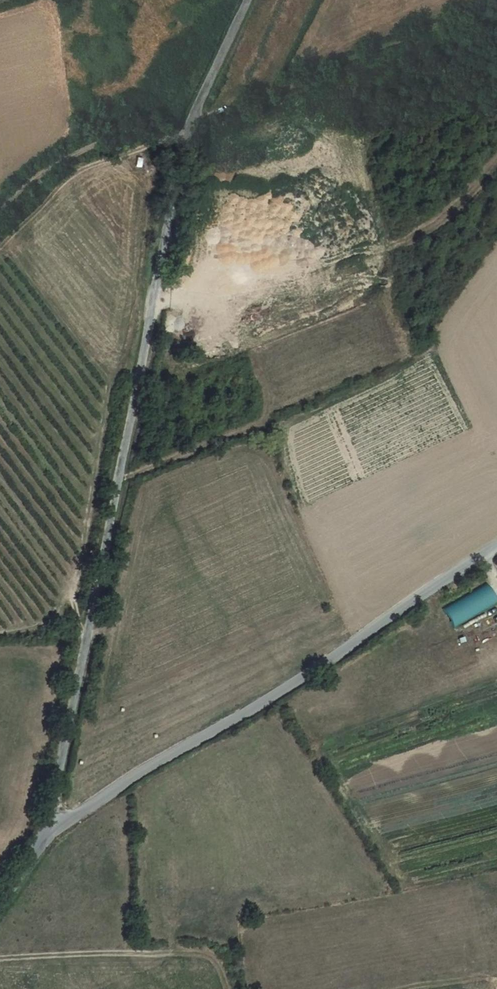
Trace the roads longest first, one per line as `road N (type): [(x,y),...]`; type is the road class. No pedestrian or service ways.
road 1 (unclassified): [(46,833),(191,122),(247,0)]
road 2 (unclassified): [(496,548),(289,687),(46,833)]
road 3 (track): [(191,122),(496,6)]
road 4 (track): [(191,122),(90,144),(0,209)]

